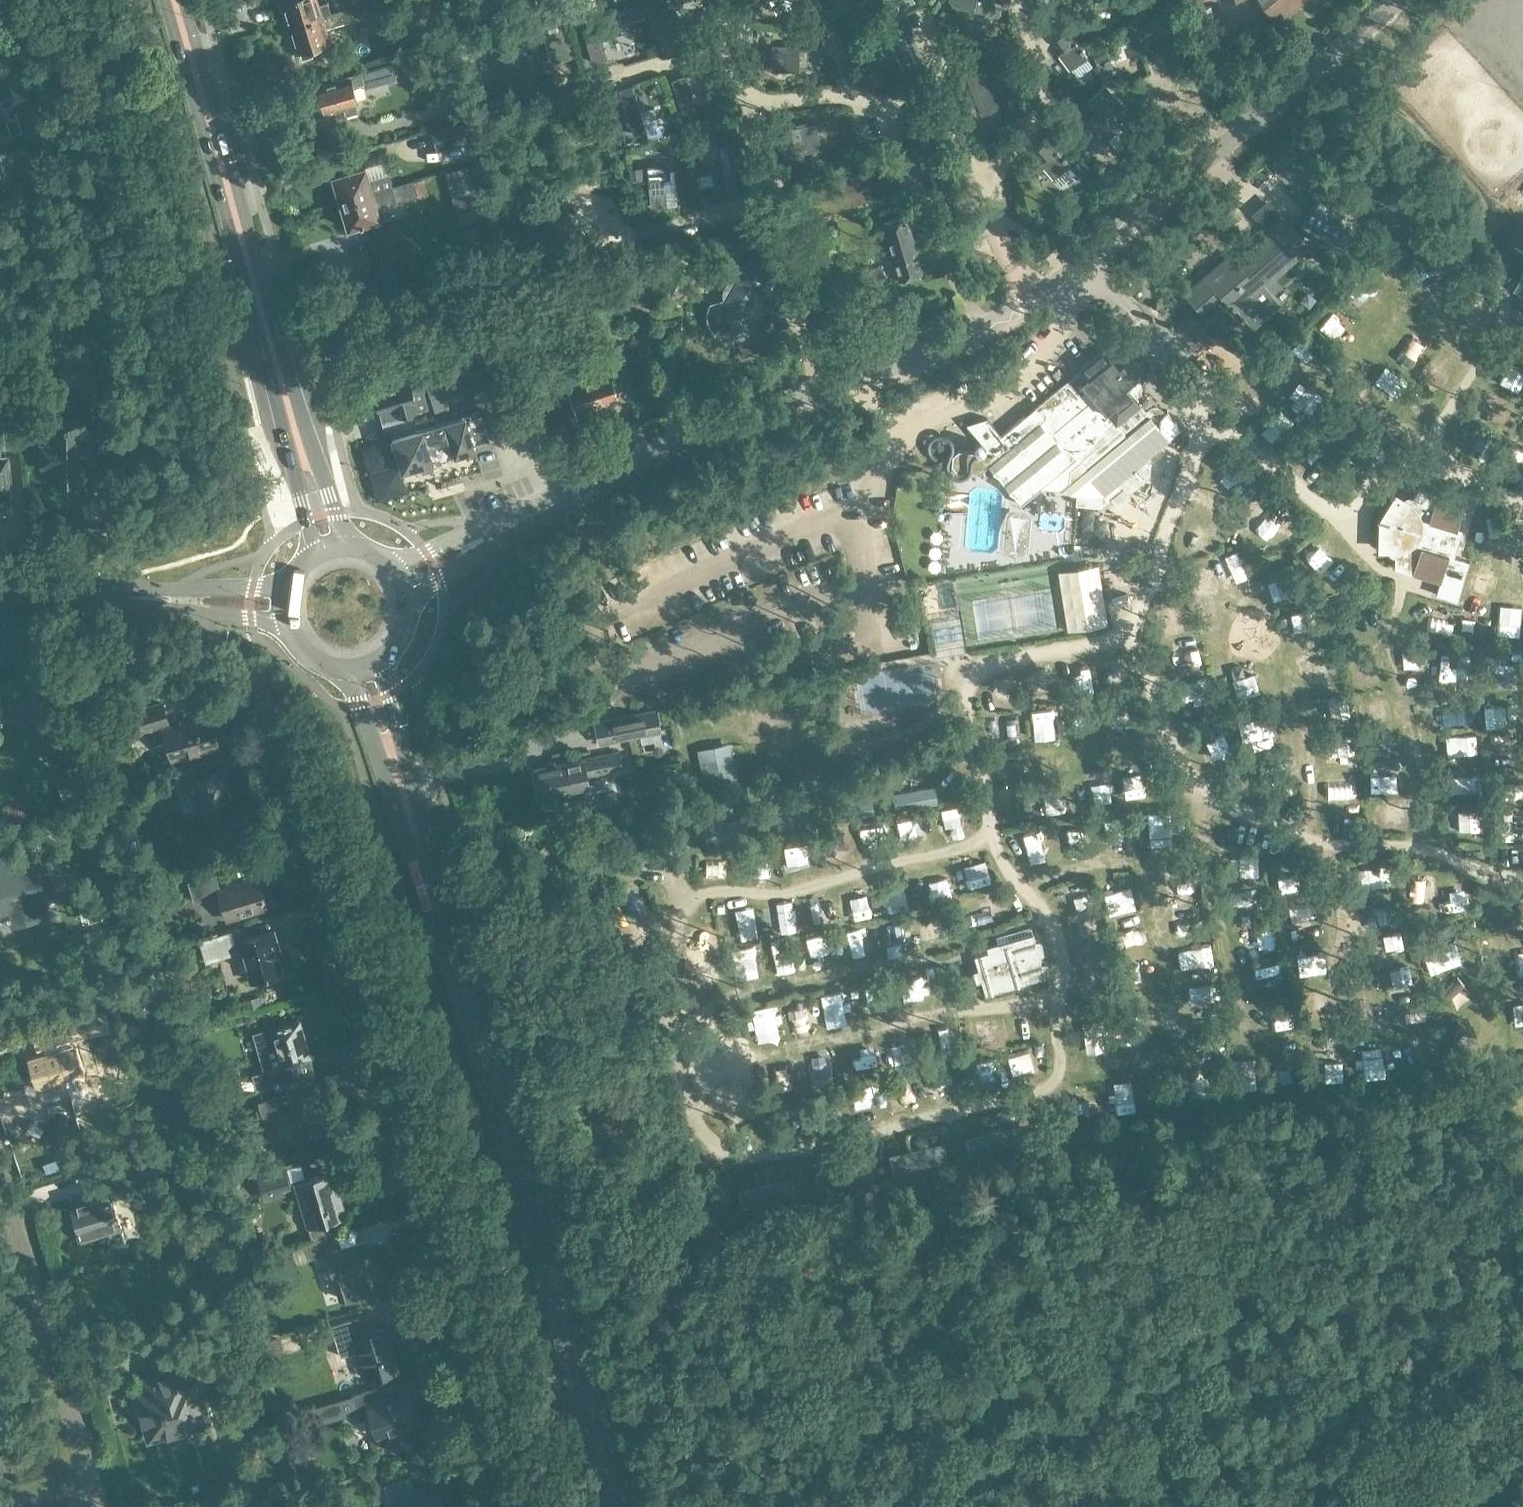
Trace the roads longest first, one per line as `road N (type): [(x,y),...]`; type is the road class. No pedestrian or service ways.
road 1 (unclassified): [(561,501),(724,427),(921,354),(1032,296),(1135,224),(1402,0)]
road 2 (primary): [(630,1506),(382,665)]
road 3 (primary): [(350,675),(608,1506)]
road 4 (residential): [(508,1506),(262,701)]
road 5 (primary): [(157,0),(307,554)]
road 6 (primary): [(342,540),(183,0)]
road 7 (track): [(1252,590),(1313,778),(1303,834),(1323,923),(1376,1025)]
road 8 (track): [(1427,470),(1471,348),(1449,323),(1382,326),(1360,354),(1355,395),(1363,431),(1395,478)]
road 9 (residential): [(87,1479),(0,1179)]
road 10 (track): [(685,1073),(987,1012)]
road 11 (track): [(1019,885),(1079,865),(1141,865),(1181,1013)]
road 12 (track): [(665,993),(922,961)]
road 13 (track): [(1207,798),(1254,1052)]
road 14 (residential): [(55,594),(283,624)]
road 15 (residential): [(284,587),(55,594)]
road 16 (track): [(1392,660),(1428,817),(1409,846)]
road 17 (unclassified): [(415,603),(561,501)]
road 18 (unclassified): [(561,501),(398,562)]
road 19 (track): [(1463,860),(1496,1004)]

